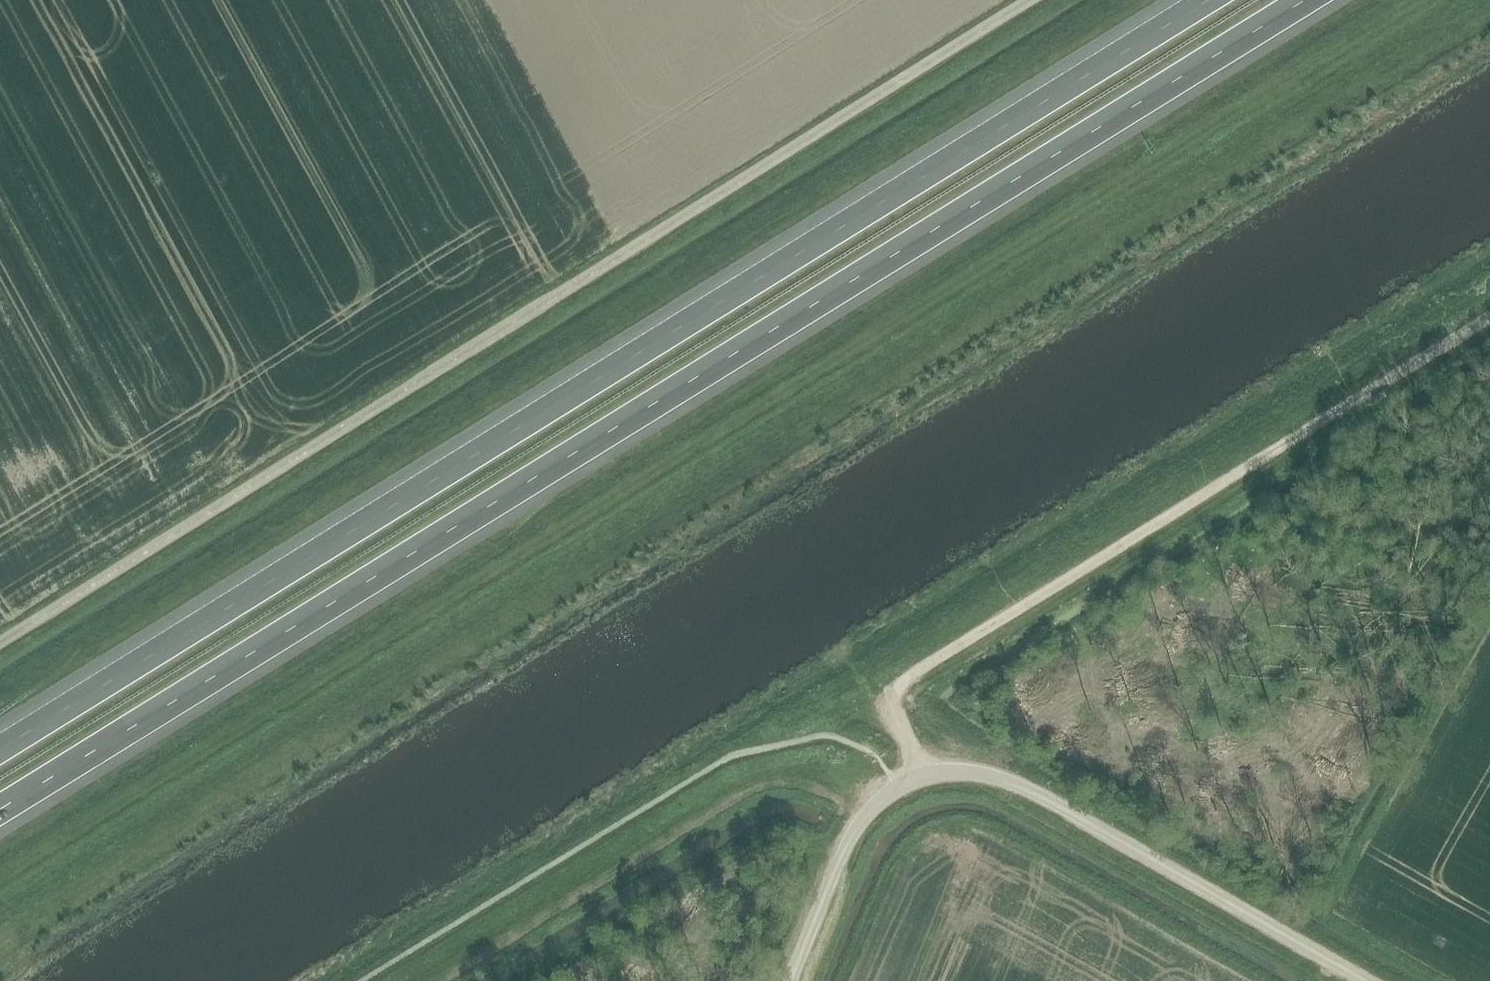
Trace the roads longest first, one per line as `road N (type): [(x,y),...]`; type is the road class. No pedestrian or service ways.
road 1 (motorway): [(0,807),(1301,0)]
road 2 (motorway): [(1212,0),(0,748)]
road 3 (unclassified): [(0,639),(1027,0)]
road 4 (unclassified): [(923,775),(895,710),(909,675),(1489,317)]
road 5 (unclassified): [(1367,980),(1017,783),(974,772),(923,775)]
road 6 (unclassified): [(789,980),(846,842),(898,786)]

